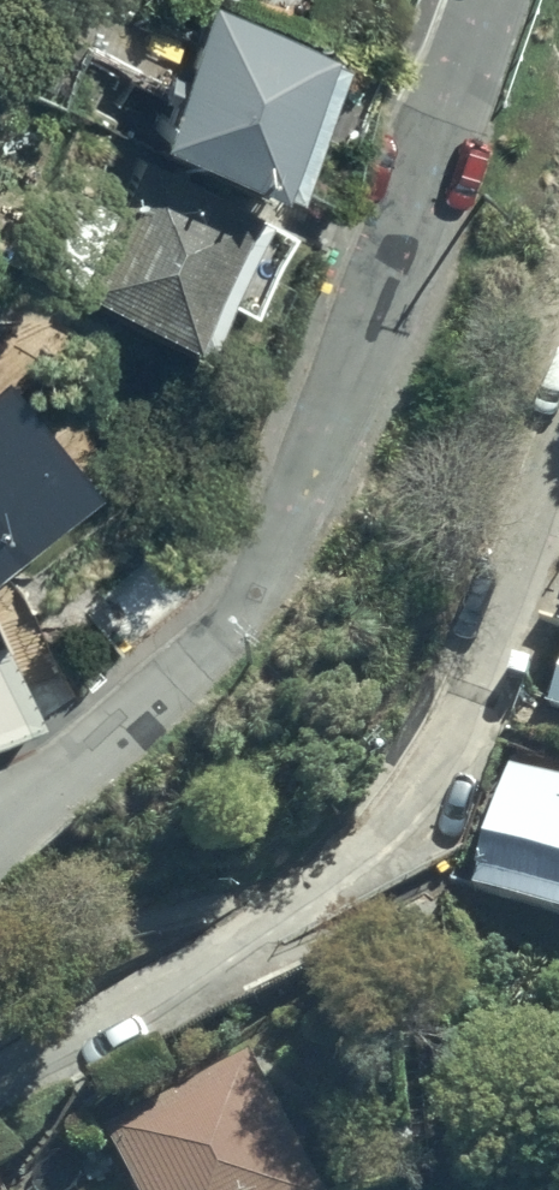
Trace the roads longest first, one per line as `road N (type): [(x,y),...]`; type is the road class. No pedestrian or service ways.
road 1 (residential): [(490,0),(360,352),(257,583),(173,685),(0,823)]
road 2 (residential): [(558,466),(491,671),(459,744),(398,839),(265,931),(0,1079)]

